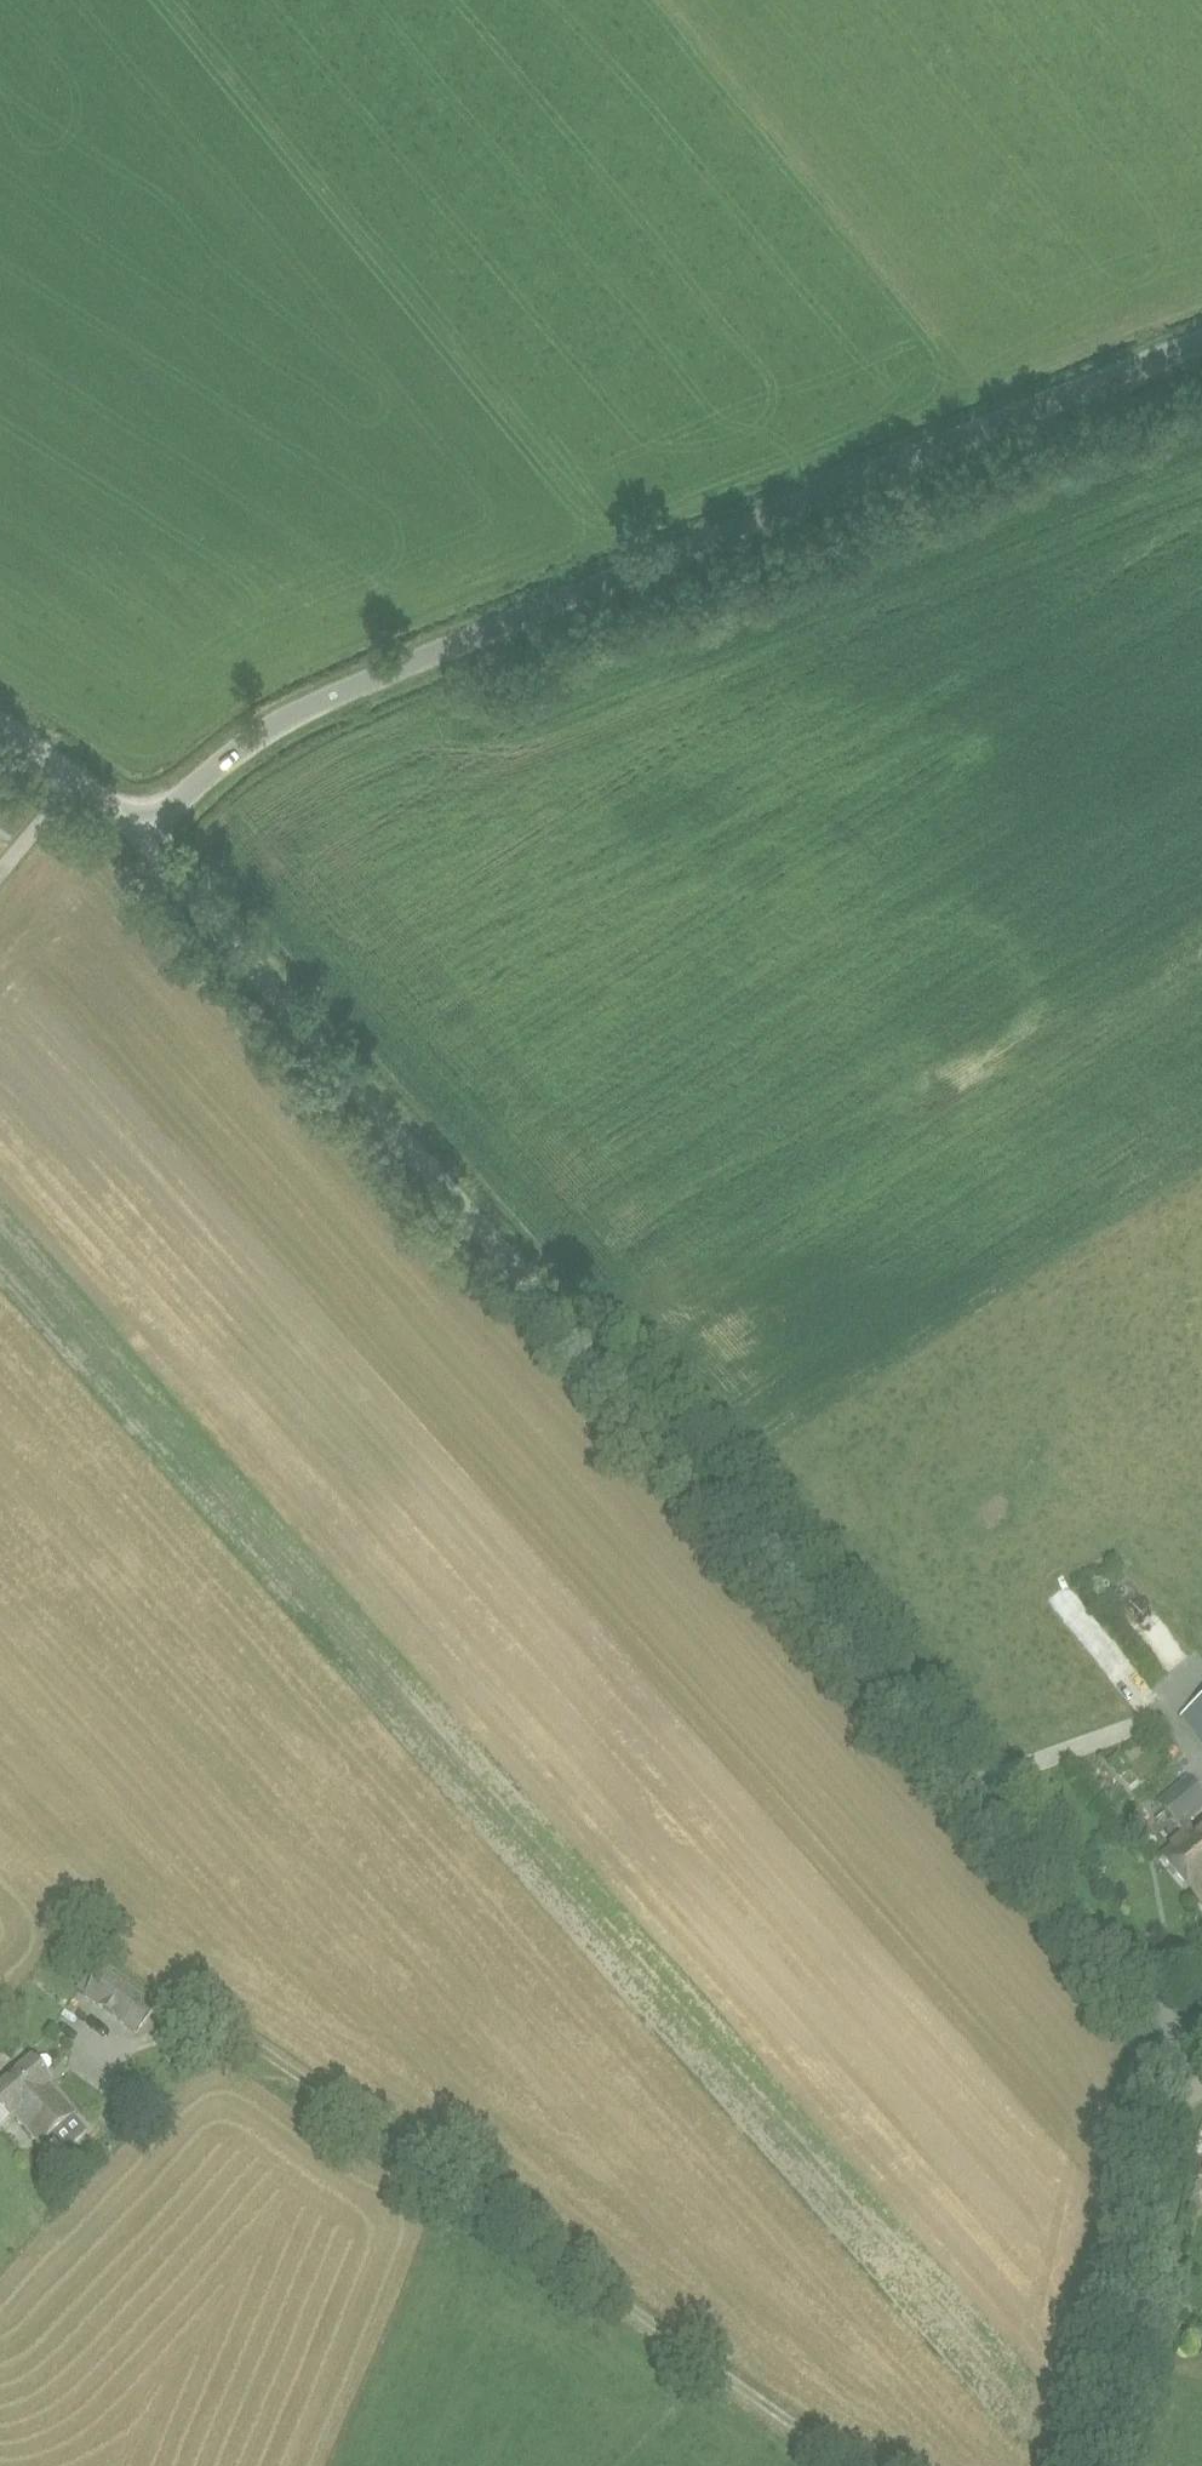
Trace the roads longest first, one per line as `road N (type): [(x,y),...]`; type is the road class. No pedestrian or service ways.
road 1 (unclassified): [(1192,2050),(138,835)]
road 2 (unclassified): [(138,835),(270,729),(328,699),(1201,345)]
road 3 (unclassified): [(1102,2465),(1192,2050)]
road 4 (unclassified): [(138,835),(0,729)]

